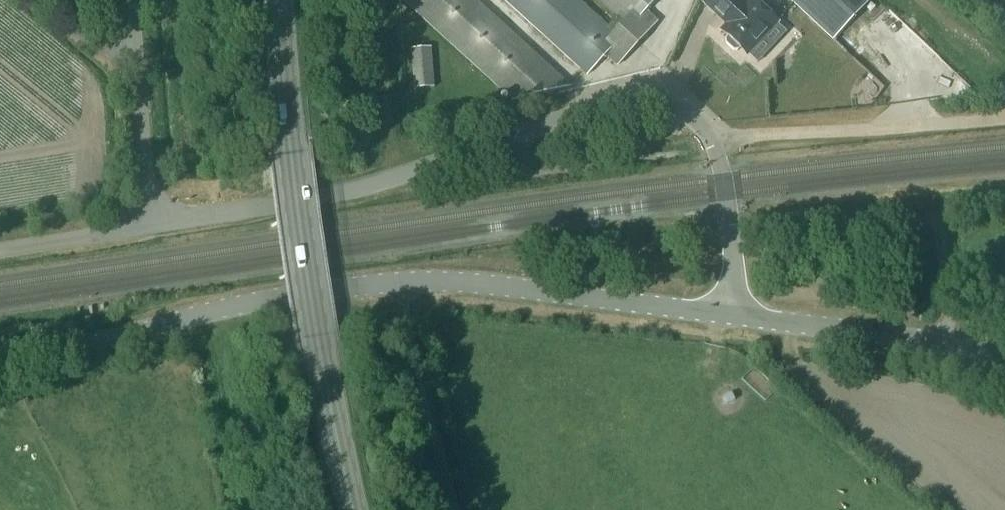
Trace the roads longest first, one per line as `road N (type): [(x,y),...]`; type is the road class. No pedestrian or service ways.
road 1 (unclassified): [(152,224),(329,195),(627,103),(679,106),(712,138)]
road 2 (primary): [(361,509),(317,338),(290,155),(279,0)]
road 3 (unclassified): [(736,315),(500,284),(398,282),(285,297)]
road 4 (unclassified): [(0,357),(115,339),(285,297)]
road 5 (unclassified): [(1004,363),(951,346),(736,315)]
road 6 (unclassified): [(152,224),(136,0)]
road 7 (unclassified): [(736,315),(726,196),(712,138)]
road 8 (unclassified): [(0,251),(152,224)]

